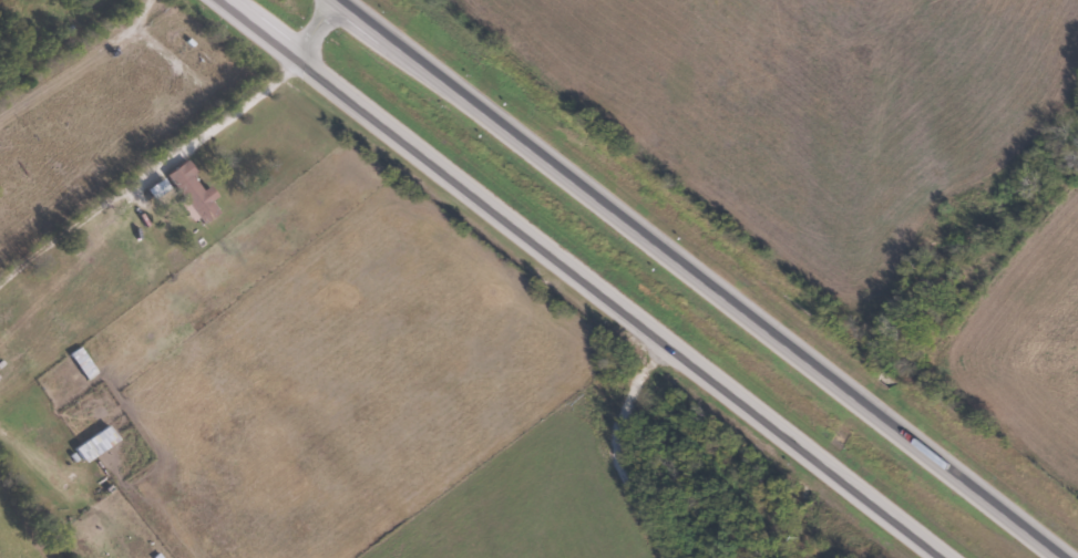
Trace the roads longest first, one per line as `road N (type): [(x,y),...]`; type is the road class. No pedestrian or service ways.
road 1 (trunk): [(1071,557),(345,0)]
road 2 (trunk): [(228,0),(951,557)]

